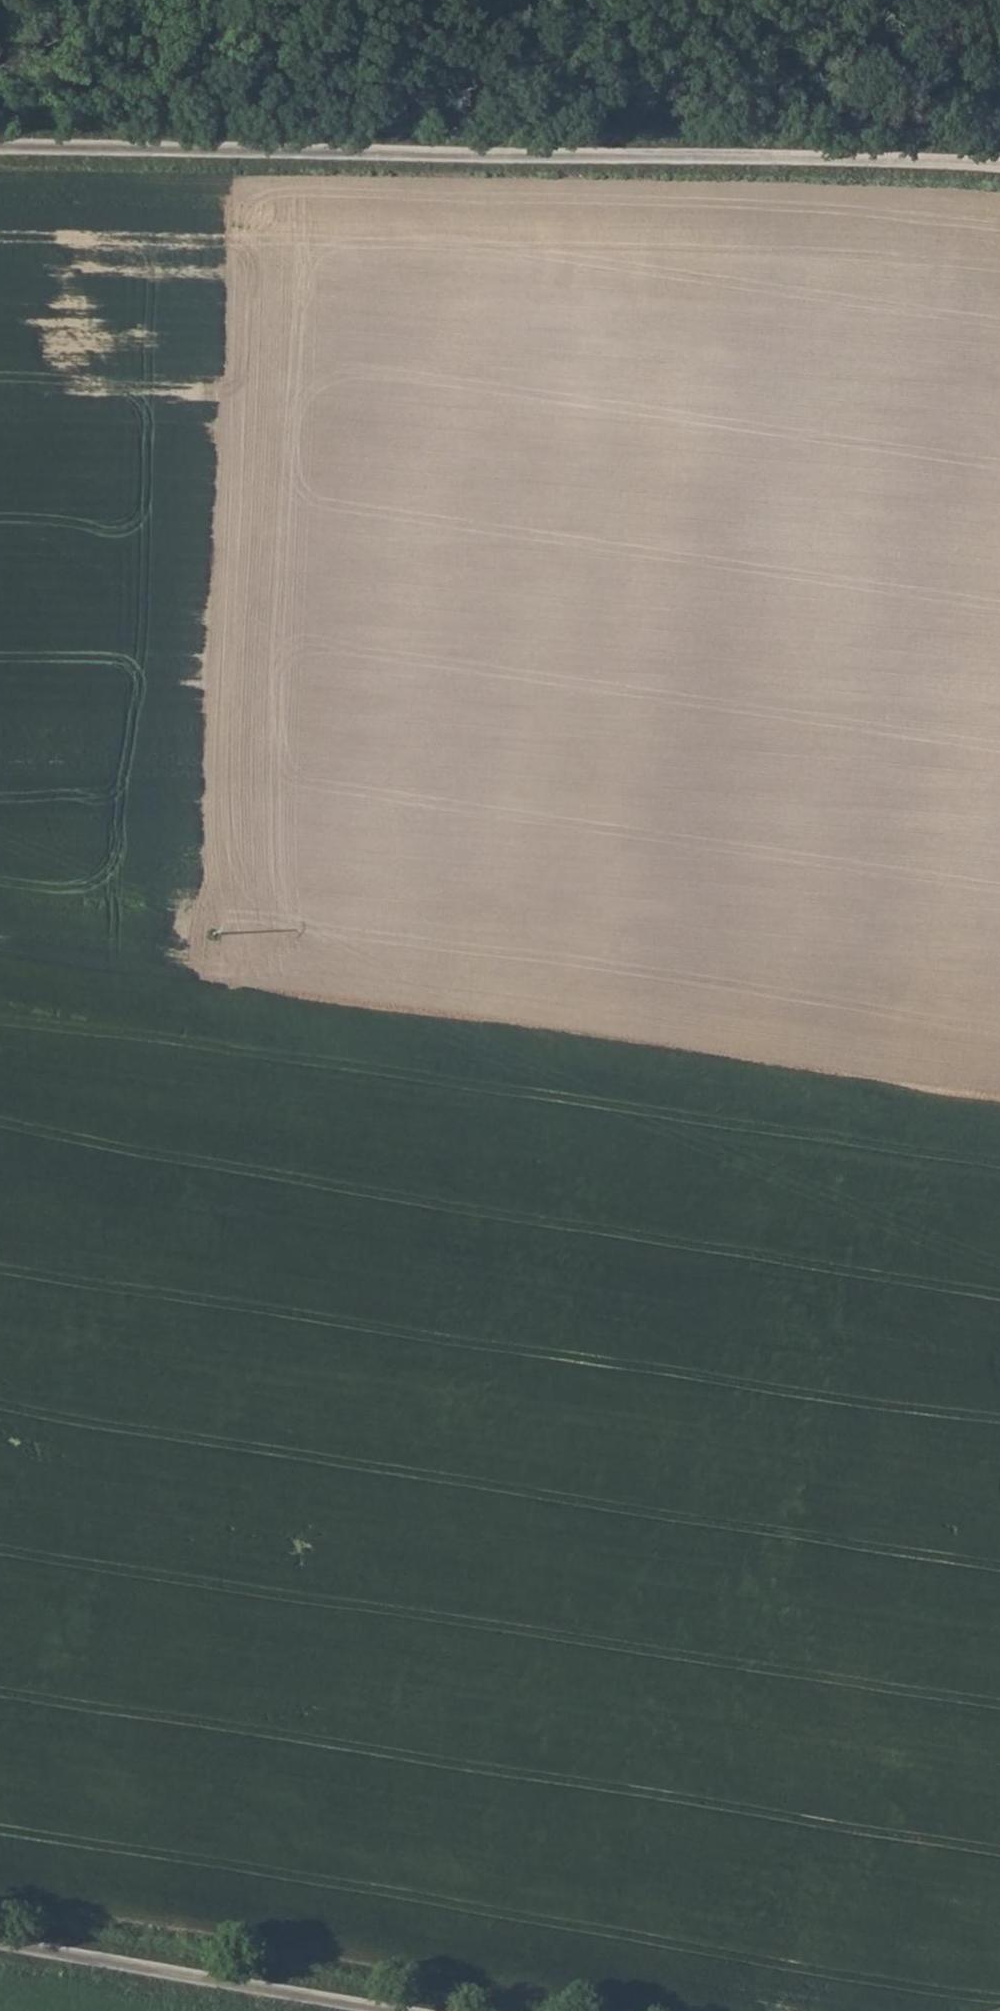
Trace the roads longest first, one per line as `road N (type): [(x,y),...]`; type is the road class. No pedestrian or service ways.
road 1 (unclassified): [(0,153),(999,168)]
road 2 (unclassified): [(392,2010),(0,1943)]

